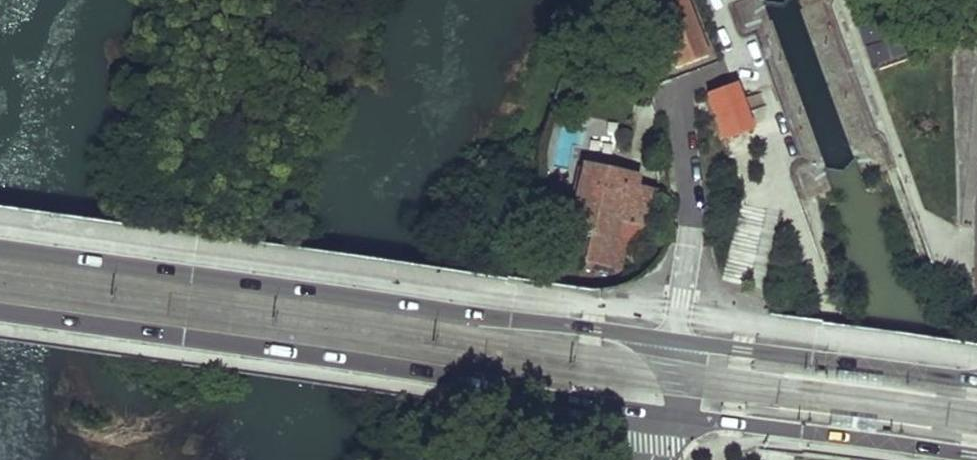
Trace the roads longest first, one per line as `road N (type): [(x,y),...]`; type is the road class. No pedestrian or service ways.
road 1 (primary): [(0,317),(671,414)]
road 2 (primary): [(671,339),(0,254)]
road 3 (primary): [(671,414),(976,458)]
road 4 (primary): [(976,382),(671,339)]

